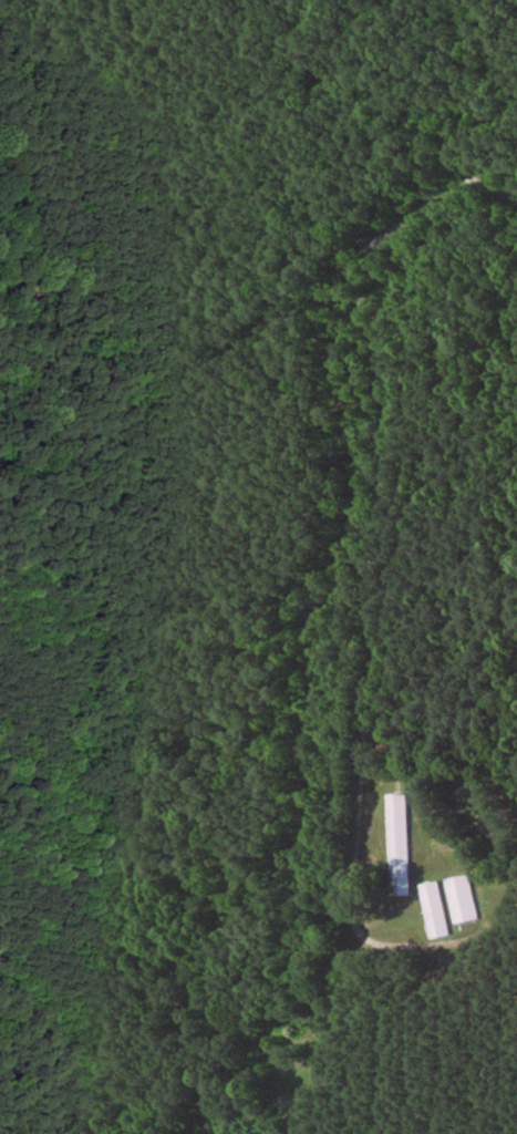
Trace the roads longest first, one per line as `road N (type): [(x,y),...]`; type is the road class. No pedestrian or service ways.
road 1 (track): [(301,1133),(332,983),(354,935),(350,903),(371,658),(366,586),(383,405),(378,354),(350,290),(350,269),(446,187),(474,182),(516,203)]

